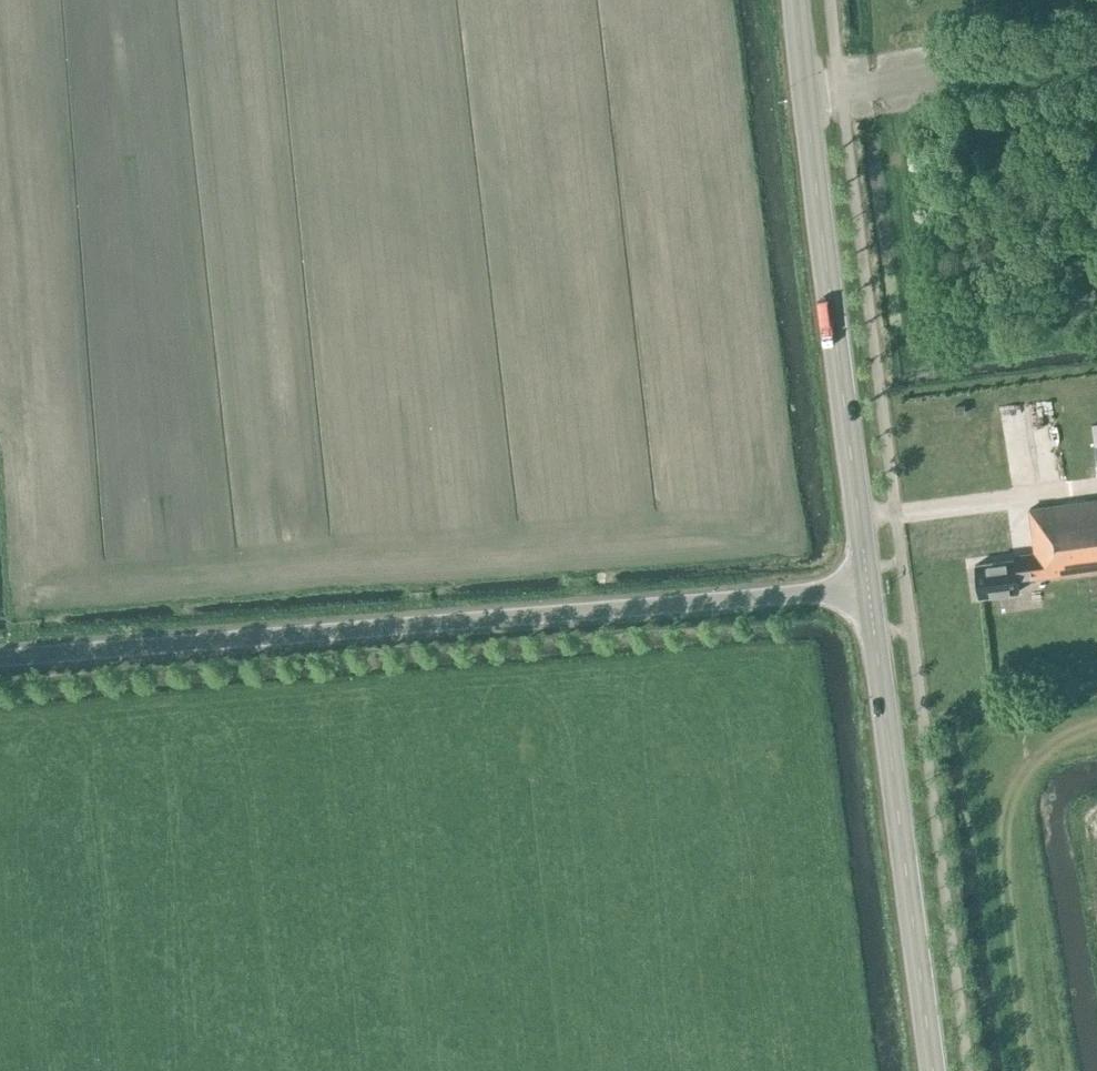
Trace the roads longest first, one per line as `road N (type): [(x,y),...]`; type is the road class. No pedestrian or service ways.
road 1 (unclassified): [(0,657),(866,587)]
road 2 (tertiary): [(866,587),(794,0)]
road 3 (tertiary): [(932,1070),(866,587)]

